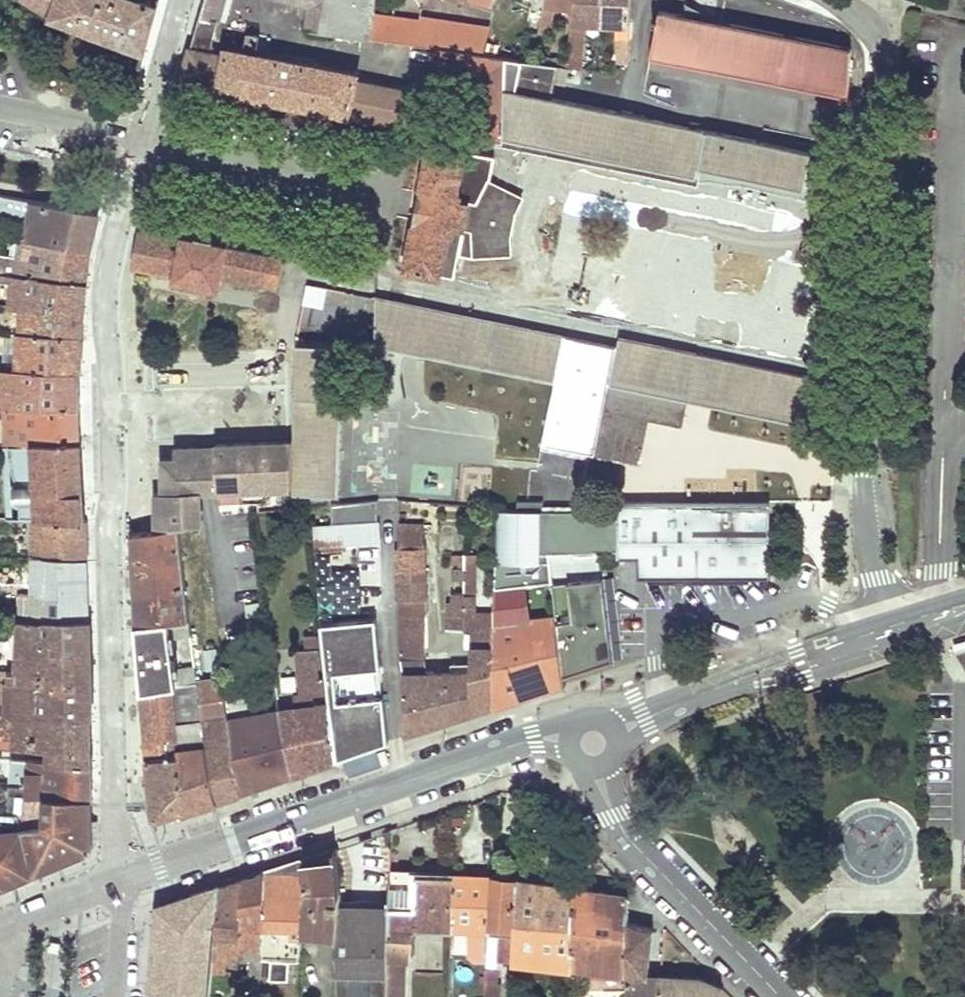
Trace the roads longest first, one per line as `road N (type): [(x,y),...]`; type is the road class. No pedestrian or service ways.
road 1 (residential): [(883,231),(559,165),(529,227),(529,308),(867,377)]
road 2 (residential): [(142,141),(105,330),(115,798),(125,878)]
road 3 (tertiary): [(593,745),(558,737),(503,747),(125,878)]
road 4 (tertiary): [(895,630),(717,689),(593,745)]
road 5 (residential): [(593,745),(605,795),(631,842),(784,996)]
road 6 (residential): [(895,630),(878,578),(866,466),(867,377)]
road 7 (residential): [(883,231),(886,65),(868,26),(836,0)]
road 8 (residential): [(142,141),(365,186)]
road 9 (residential): [(185,0),(142,141)]
road 10 (residential): [(867,377),(883,231)]
road 11 (residential): [(0,109),(142,141)]

